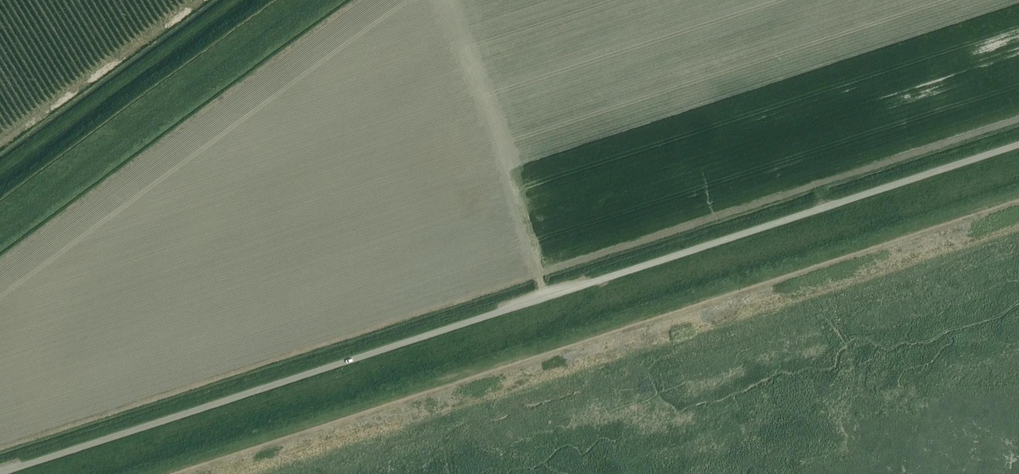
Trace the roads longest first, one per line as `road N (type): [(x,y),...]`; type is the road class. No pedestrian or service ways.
road 1 (unclassified): [(0,472),(1018,146)]
road 2 (track): [(1018,203),(186,473)]
road 3 (track): [(0,175),(244,0)]

